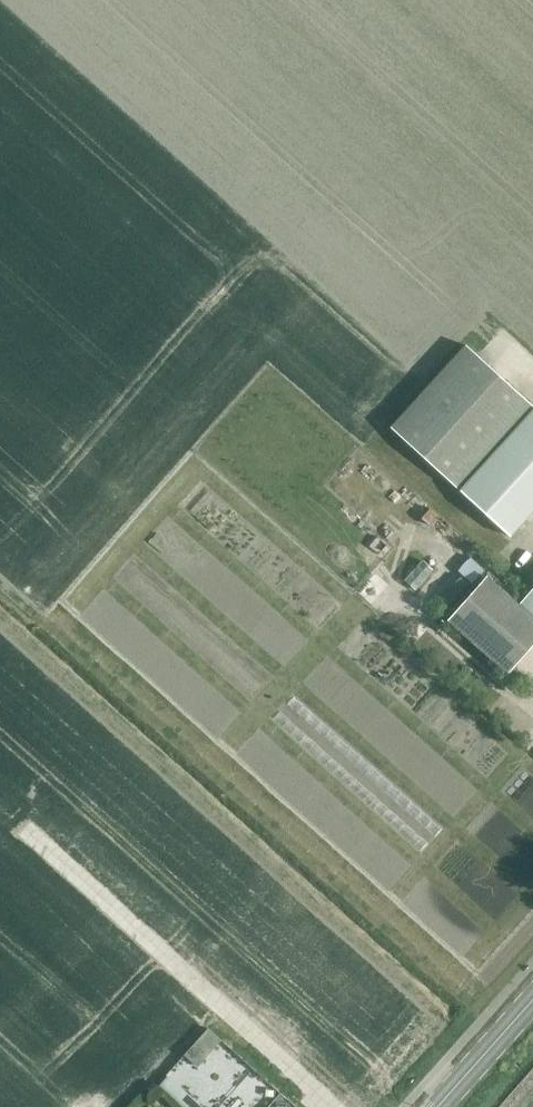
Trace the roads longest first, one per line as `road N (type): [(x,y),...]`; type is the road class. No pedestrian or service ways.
road 1 (secondary): [(439,1106),(532,1001)]

